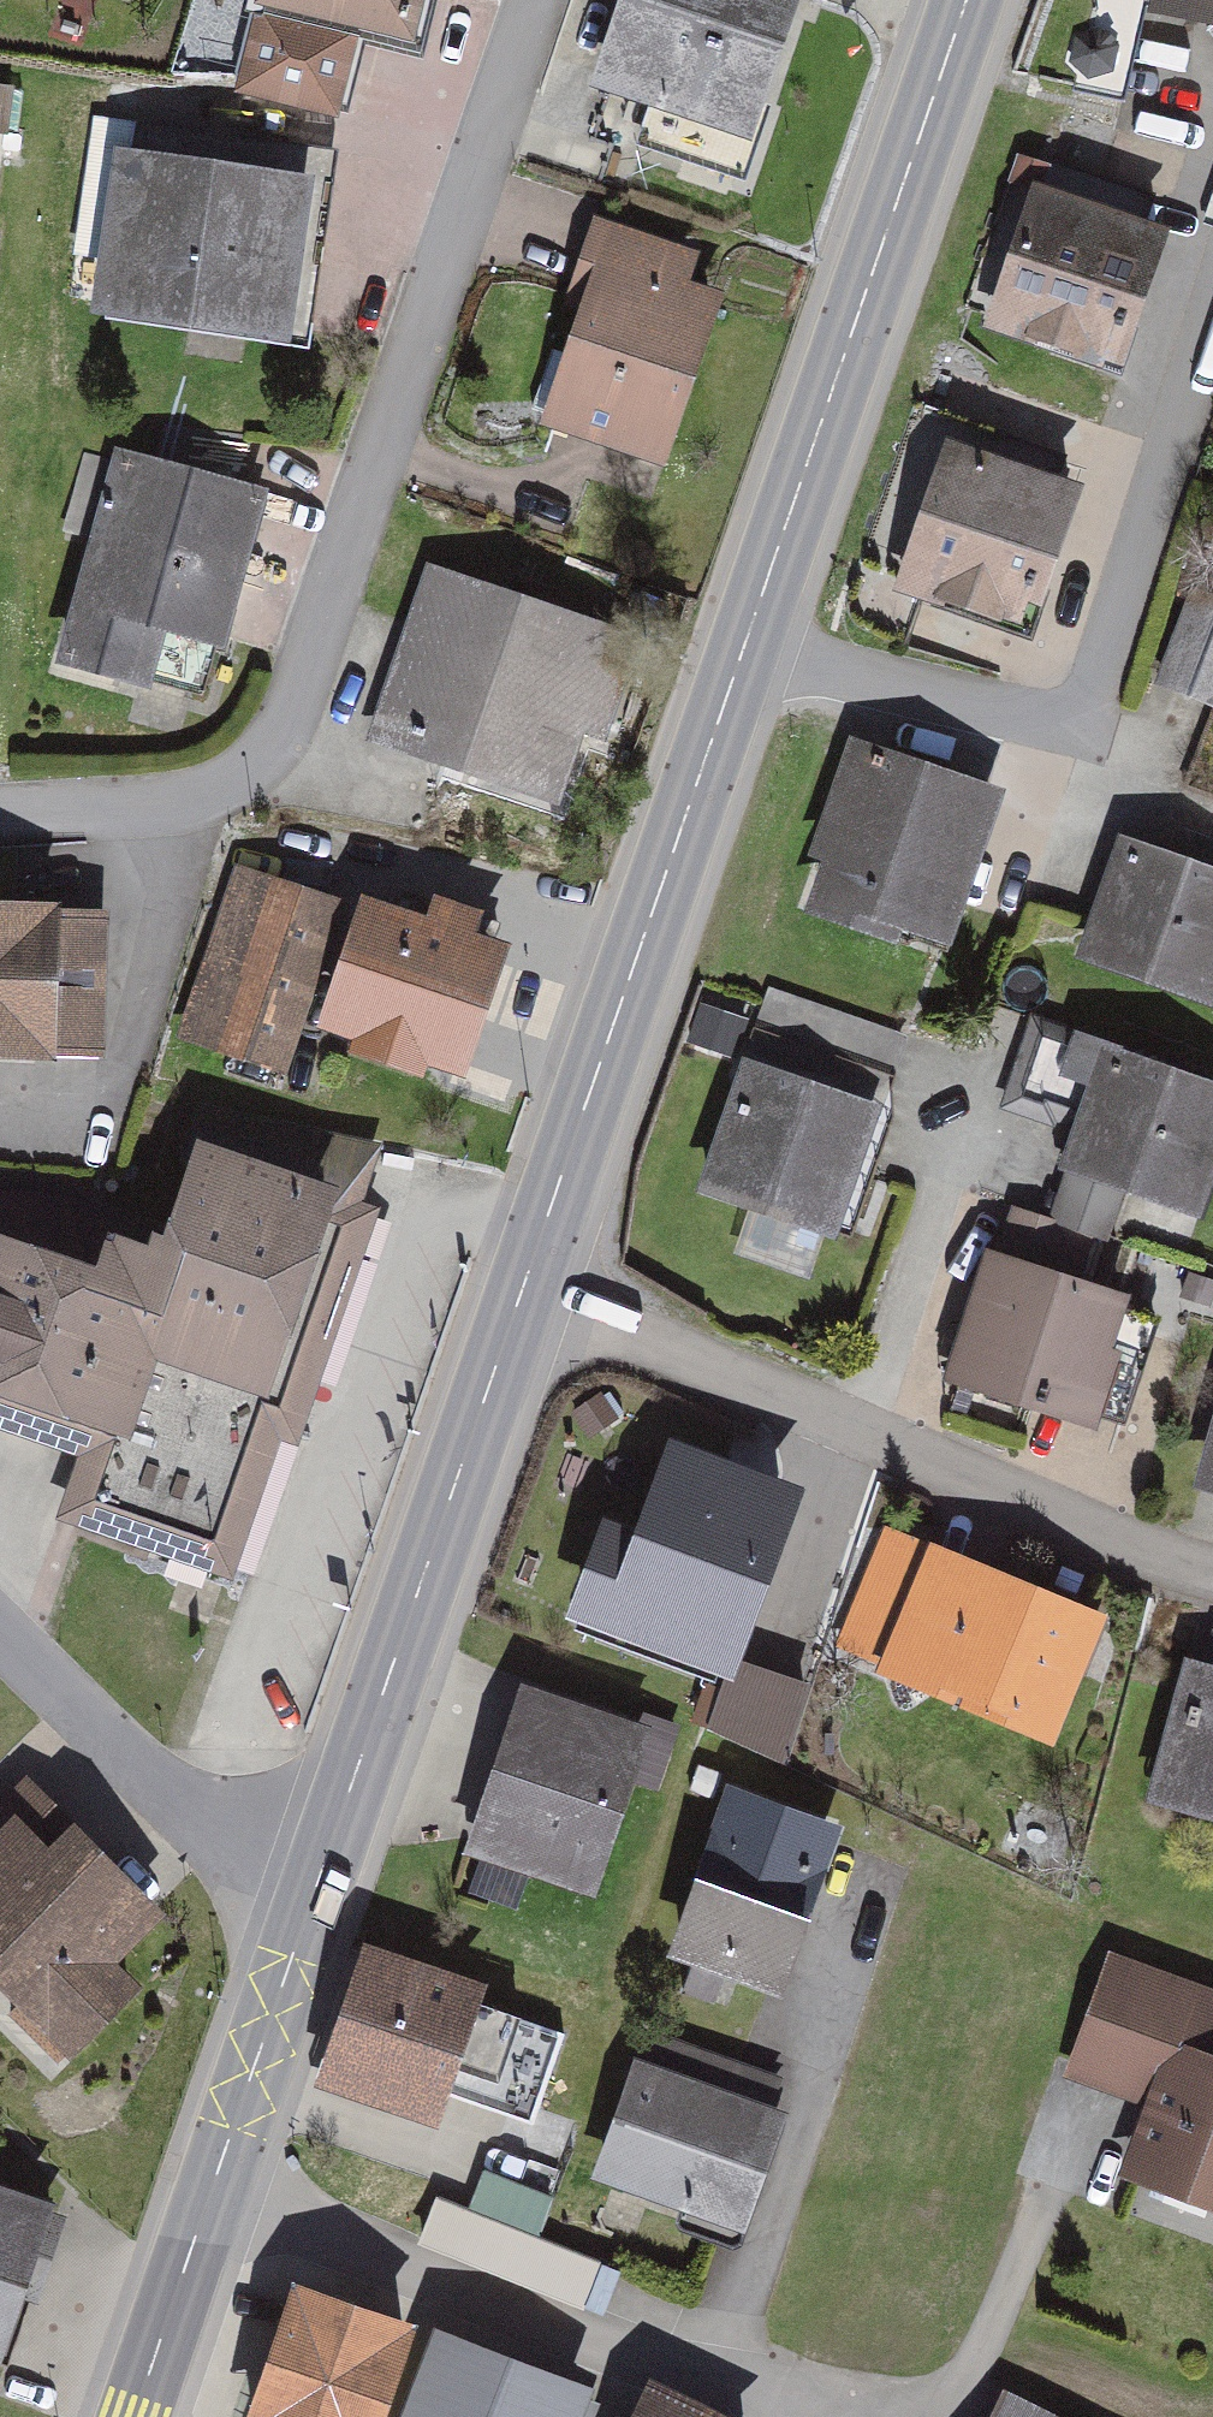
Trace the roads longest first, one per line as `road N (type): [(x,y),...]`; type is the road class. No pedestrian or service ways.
road 1 (residential): [(744,644),(1029,718),(1074,715),(1098,685),(1212,314)]
road 2 (residential): [(520,1291),(1212,1550)]
road 3 (secondary): [(520,1291),(744,644)]
road 4 (secondary): [(744,644),(966,0)]
road 5 (secondary): [(320,1876),(520,1291)]
road 6 (residential): [(213,2186),(776,2401)]
road 7 (residential): [(0,1634),(143,1776),(194,1815),(320,1876)]
road 8 (secondary): [(213,2186),(320,1876)]
road 9 (secondary): [(135,2416),(213,2186)]

